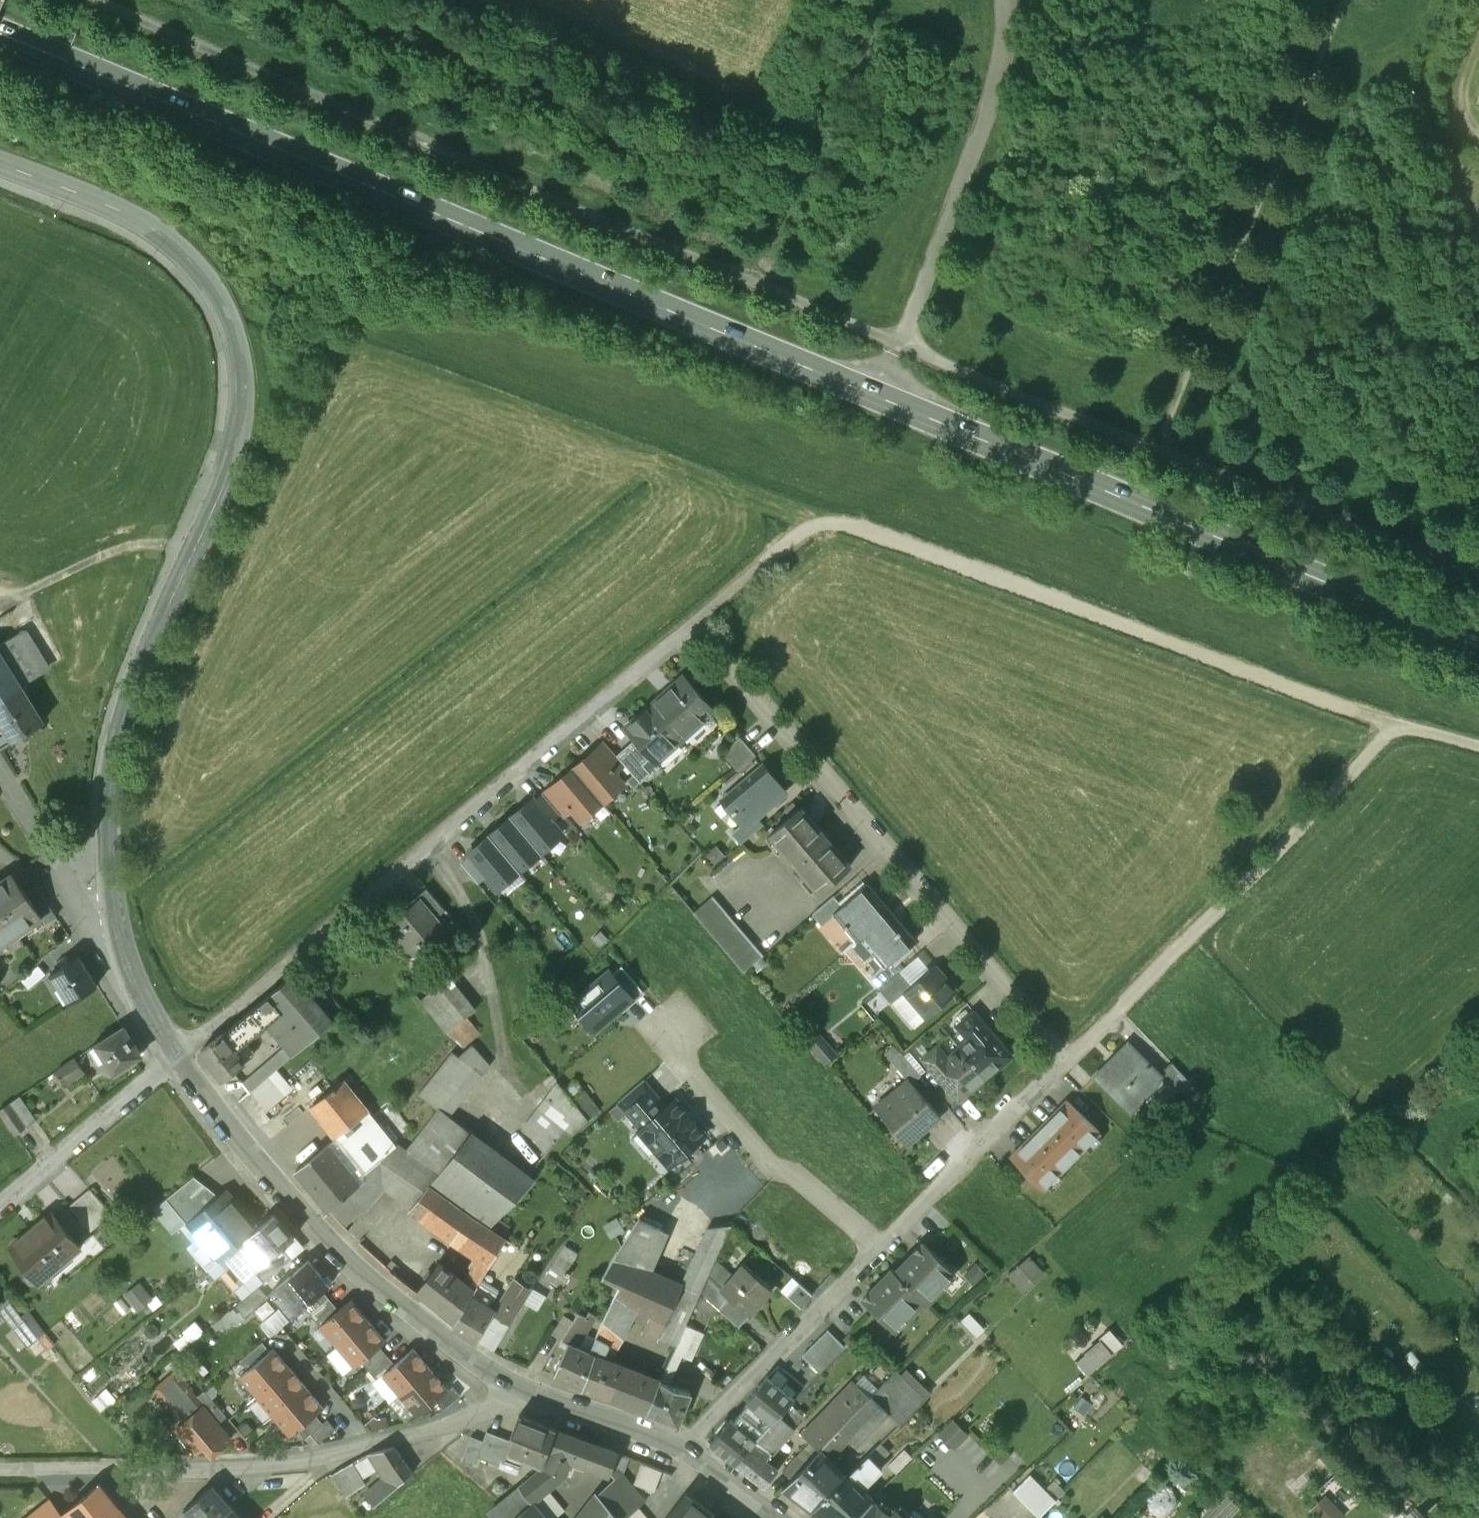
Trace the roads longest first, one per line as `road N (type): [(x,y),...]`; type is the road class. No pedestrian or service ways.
road 1 (residential): [(176,1058),(692,627),(1065,1058)]
road 2 (residential): [(176,1058),(123,952),(109,871),(111,781),(141,665),(232,456),(242,406),(235,338),(197,266),(167,238),(0,164)]
road 3 (primary): [(877,397),(0,36)]
road 4 (track): [(692,627),(802,532),(850,525),(1399,727)]
road 5 (primary): [(1478,641),(877,397)]
road 6 (track): [(1478,572),(899,345)]
road 7 (residential): [(683,1450),(1065,1058)]
road 8 (residential): [(535,1386),(398,1438),(326,1456),(0,1472)]
road 9 (track): [(1174,456),(1163,427),(1343,0)]
road 10 (residential): [(535,1386),(458,1350),(357,1268),(262,1167),(176,1058)]
road 11 (unclassified): [(1005,0),(1003,71),(877,397)]
road 12 (track): [(1122,1003),(1399,727)]
road 13 (residential): [(0,1207),(176,1058)]
road 14 (track): [(818,125),(757,285)]
road 15 (residential): [(683,1450),(535,1386)]

